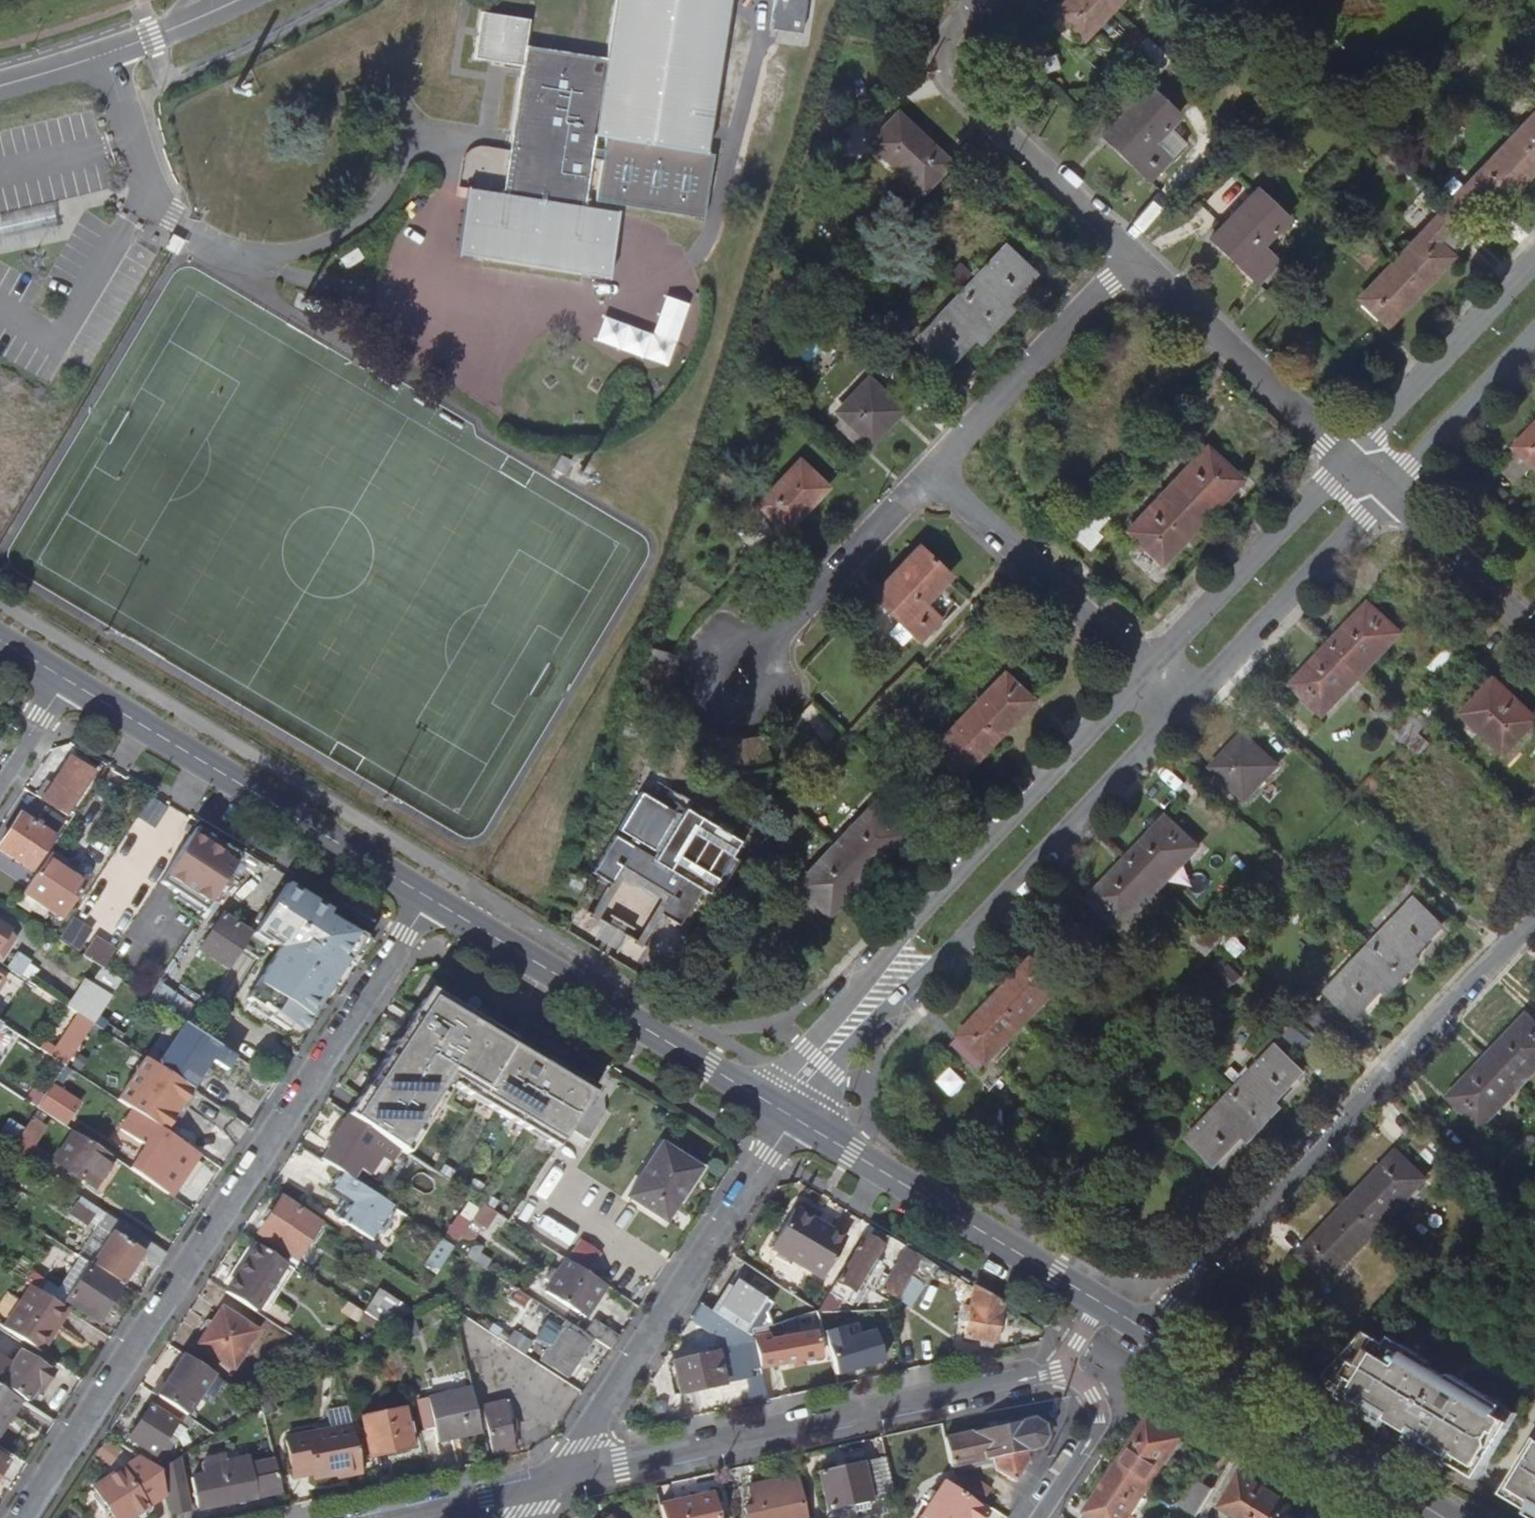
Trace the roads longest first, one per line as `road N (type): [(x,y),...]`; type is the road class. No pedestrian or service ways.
road 1 (residential): [(431,899),(20,1517)]
road 2 (residential): [(1150,672),(910,927),(783,1077),(794,1118)]
road 3 (residential): [(794,1118),(858,1040),(974,930),(1185,706)]
road 4 (residential): [(1146,1331),(1534,917)]
road 5 (residential): [(1067,1362),(1045,1377),(561,1475)]
road 6 (residential): [(794,1118),(561,1475)]
road 7 (tertiary): [(67,680),(431,899)]
road 8 (tertiary): [(431,899),(794,1118)]
road 9 (tertiary): [(794,1118),(1098,1302)]
road 10 (tertiary): [(1443,1517),(1146,1331)]
road 11 (residential): [(1135,254),(953,77),(944,54),(948,27),(974,0)]
road 12 (residential): [(933,472),(1135,254)]
road 13 (residential): [(933,472),(1150,672)]
road 14 (residential): [(1349,457),(1135,254)]
road 15 (residential): [(1185,706),(1387,492)]
road 16 (residential): [(1349,457),(1150,672)]
road 17 (residential): [(740,676),(933,472)]
road 18 (residential): [(1534,260),(1349,457)]
road 19 (unclassified): [(238,0),(106,55),(0,86)]
road 20 (residential): [(1387,492),(1534,337)]
road 21 (residential): [(1534,629),(1387,492)]
road 22 (residential): [(368,1517),(561,1475)]
road 23 (residential): [(1040,1517),(1090,1440),(1091,1397),(1067,1362)]
road 24 (residential): [(67,680),(0,782)]

